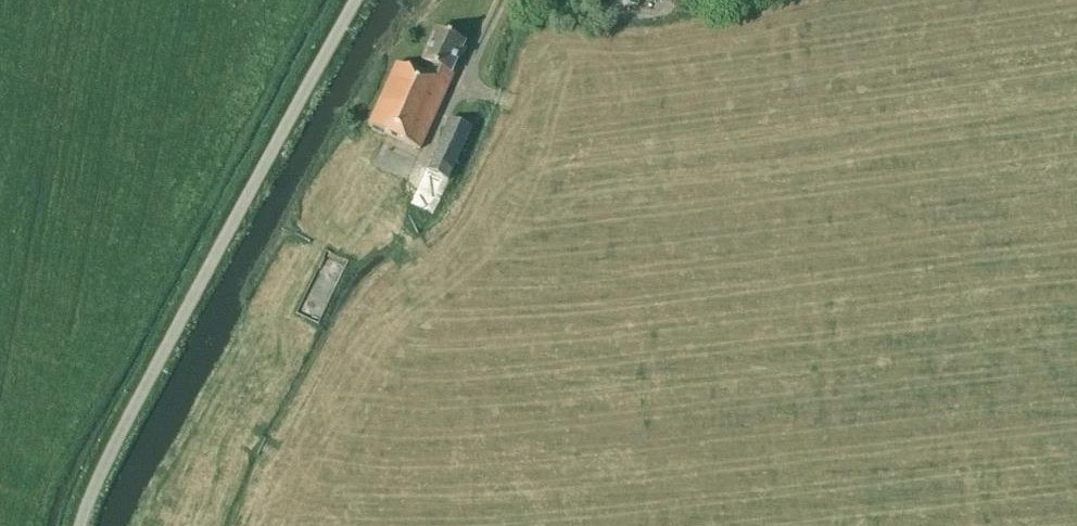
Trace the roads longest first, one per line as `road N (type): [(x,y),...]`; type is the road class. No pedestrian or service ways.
road 1 (unclassified): [(356,0),(105,462),(78,525)]

